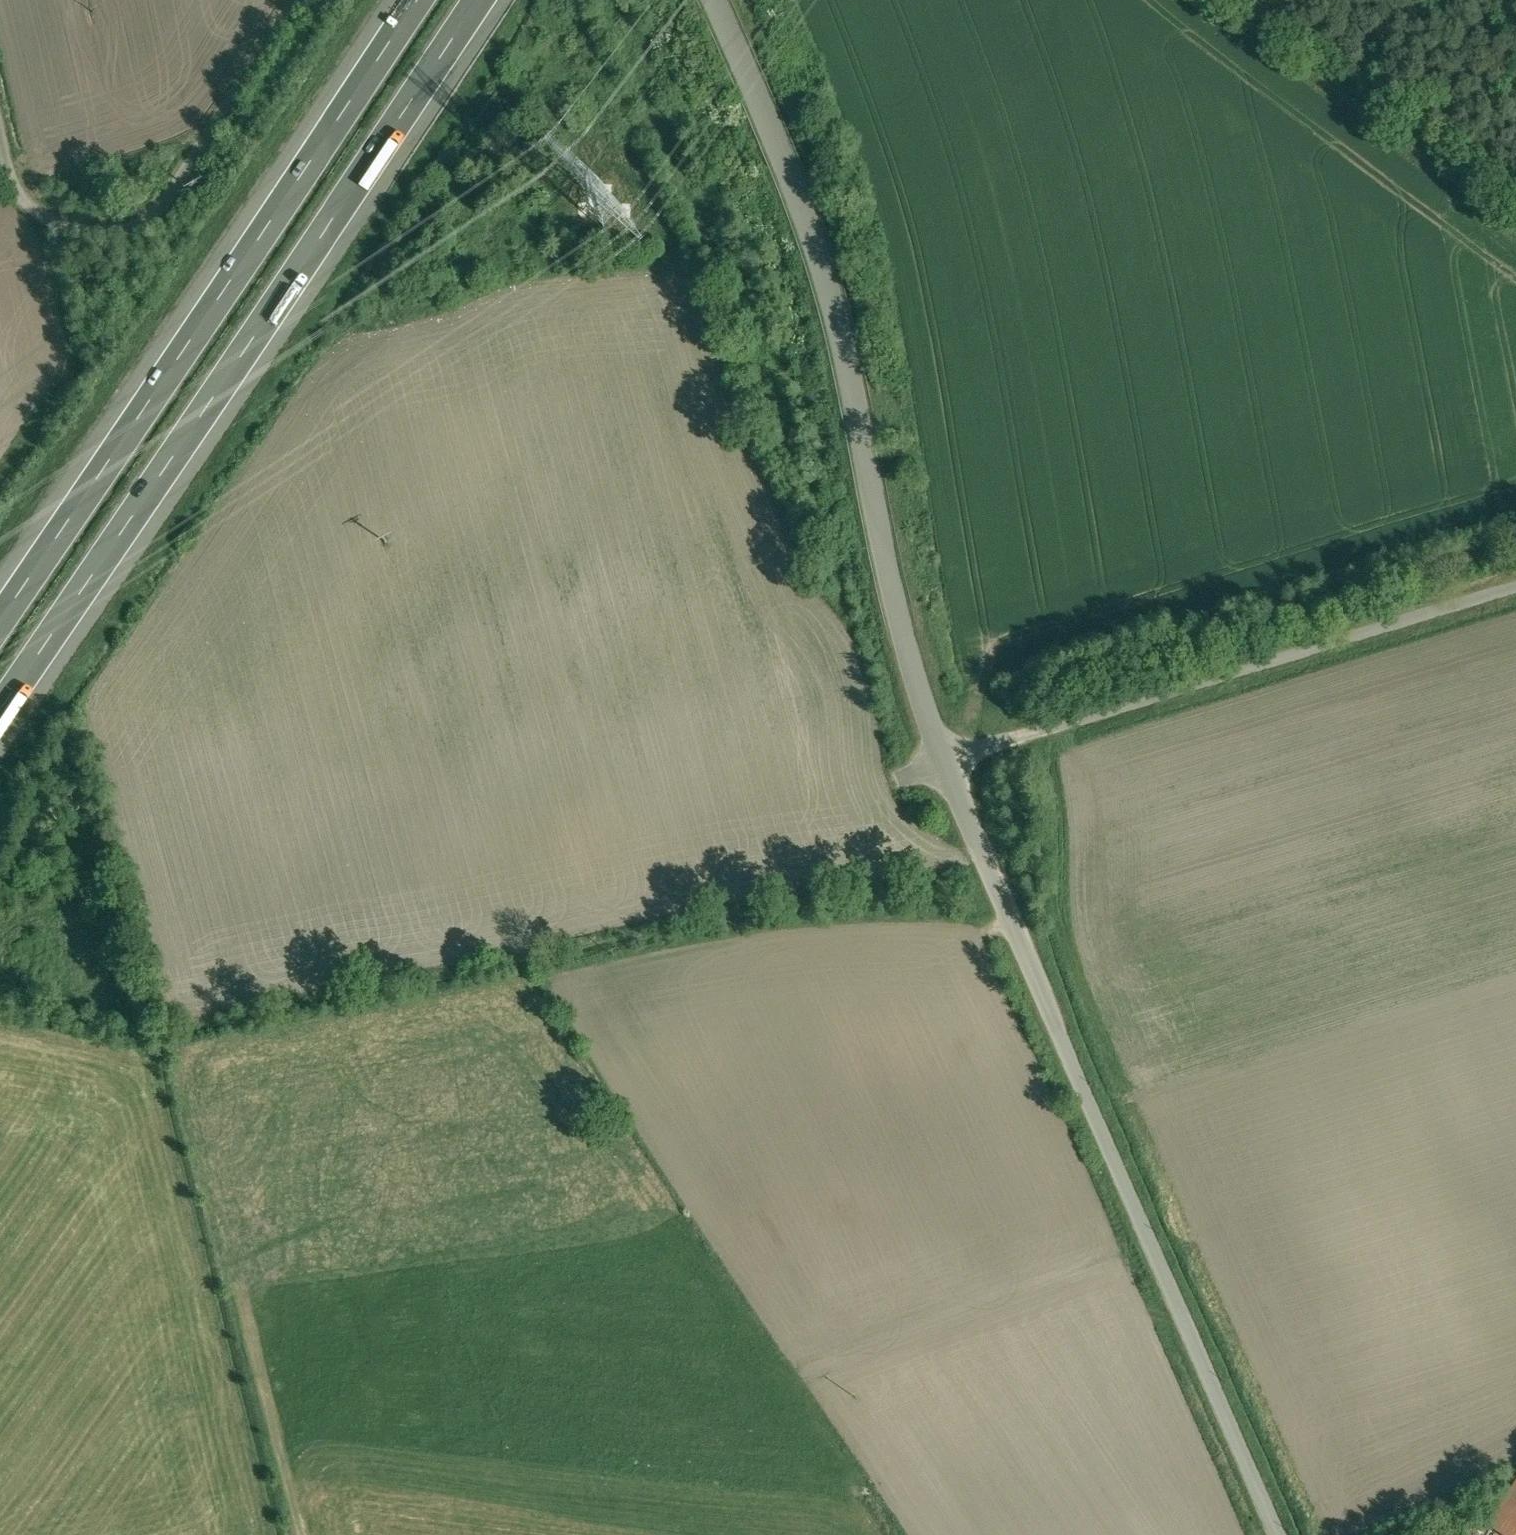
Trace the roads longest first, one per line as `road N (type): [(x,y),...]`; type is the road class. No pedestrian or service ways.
road 1 (motorway): [(0,711),(479,0)]
road 2 (residential): [(1266,1534),(945,752)]
road 3 (unclassified): [(945,752),(794,181),(710,0)]
road 4 (motorway): [(402,0),(0,597)]
road 5 (unclassified): [(1515,583),(945,752)]
road 6 (track): [(301,0),(150,226),(81,231),(42,222),(19,199),(0,121)]
road 7 (track): [(1515,197),(1396,104),(1363,95),(1245,0)]

